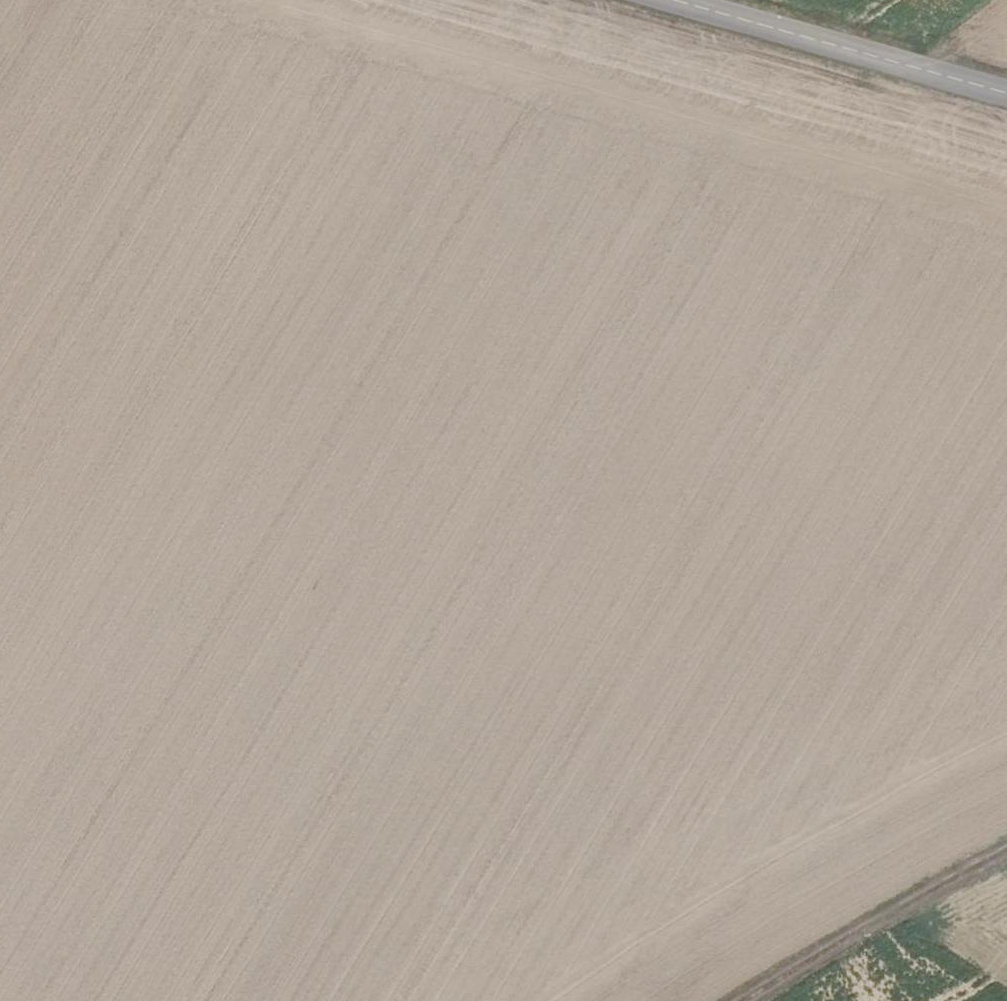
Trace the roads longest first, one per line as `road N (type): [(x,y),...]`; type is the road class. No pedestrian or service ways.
road 1 (tertiary): [(1006,93),(675,0)]
road 2 (track): [(1006,856),(876,917),(751,1000)]

